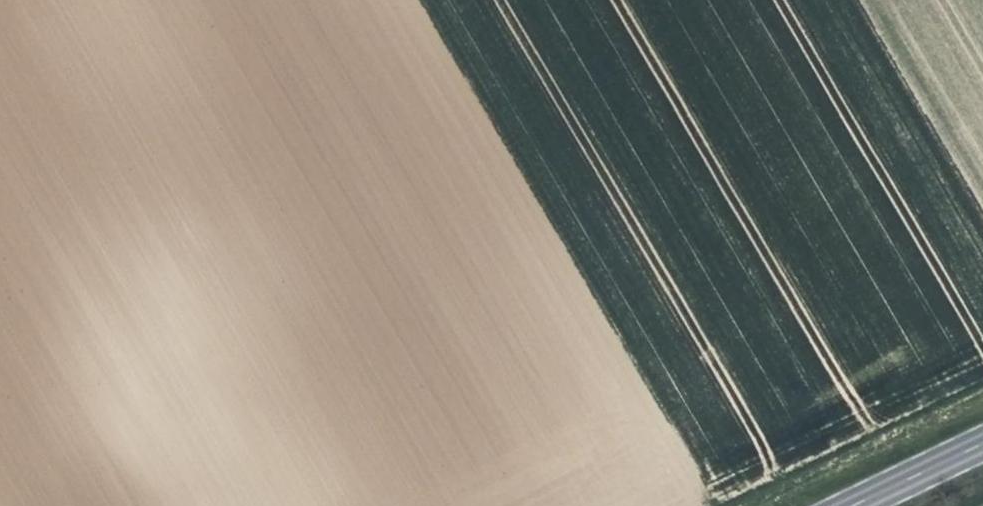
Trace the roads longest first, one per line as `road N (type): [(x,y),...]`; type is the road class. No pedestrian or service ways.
road 1 (secondary): [(982,443),(852,505)]

